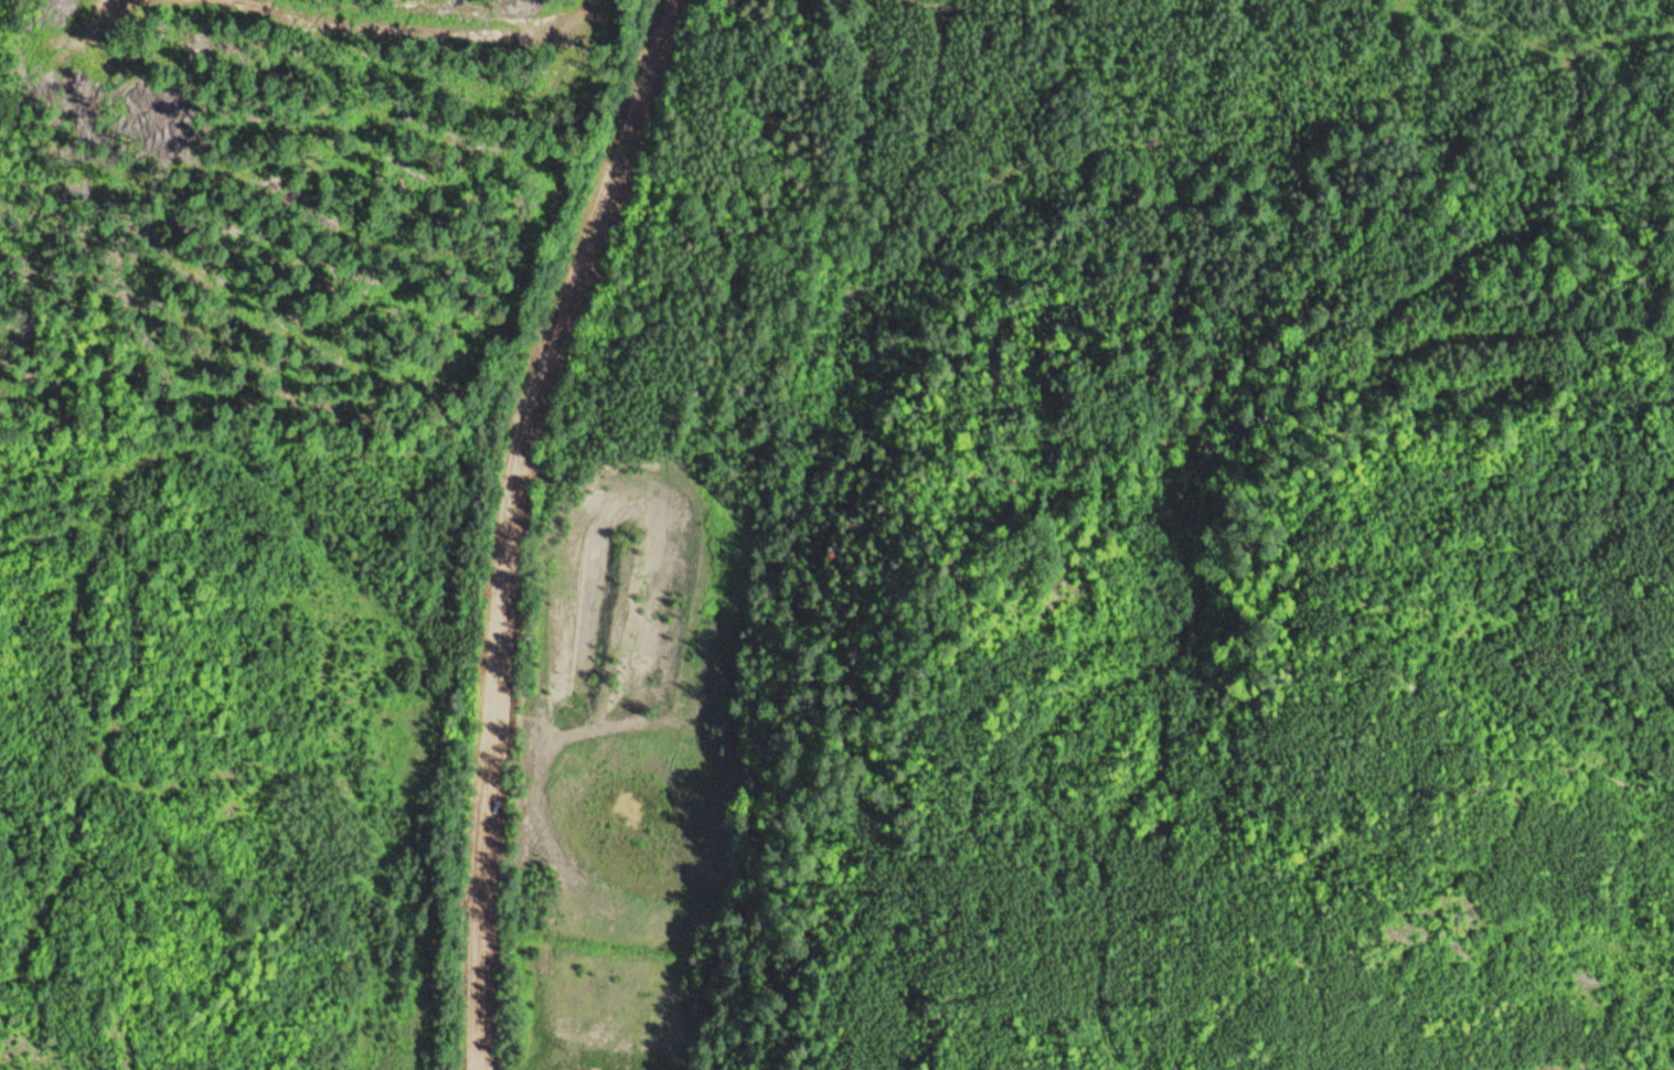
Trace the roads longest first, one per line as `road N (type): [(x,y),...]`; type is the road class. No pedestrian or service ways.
road 1 (residential): [(486,1069),(497,740),(520,452),(679,0)]

